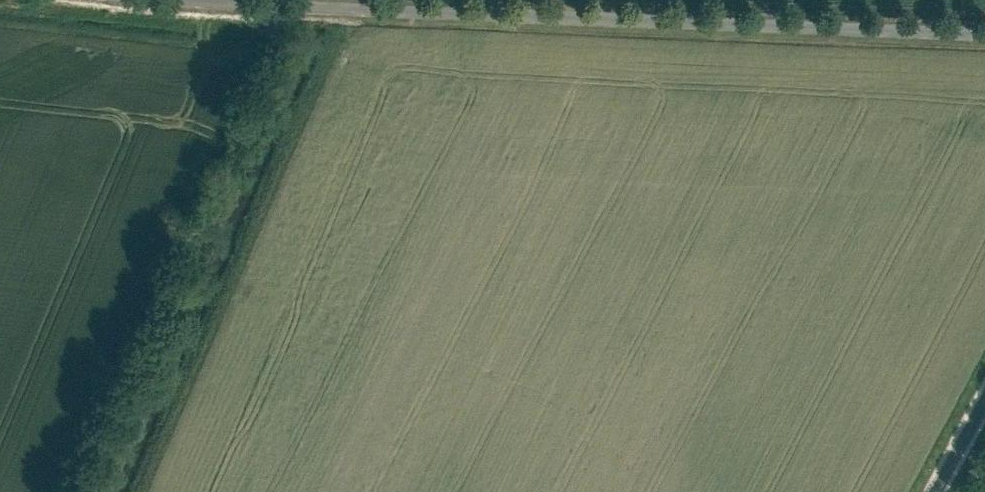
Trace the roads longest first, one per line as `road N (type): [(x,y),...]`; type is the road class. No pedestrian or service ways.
road 1 (track): [(984,36),(350,11)]

